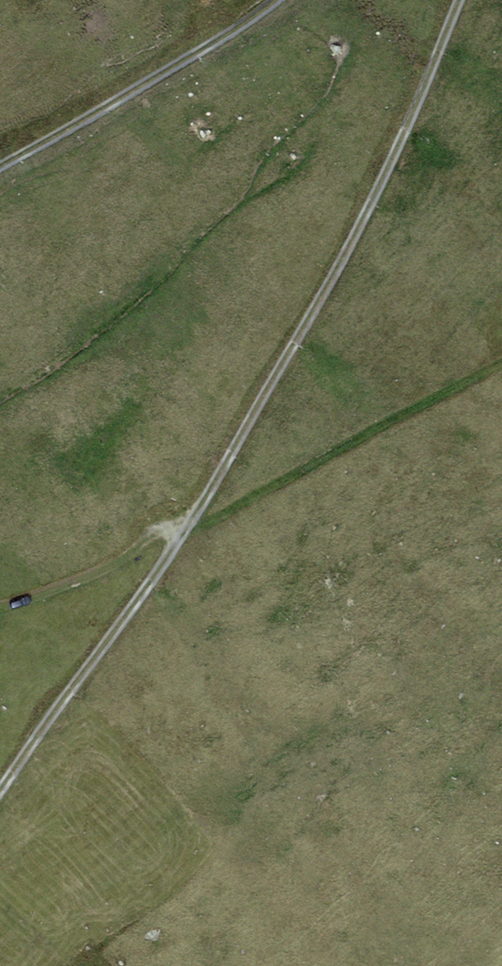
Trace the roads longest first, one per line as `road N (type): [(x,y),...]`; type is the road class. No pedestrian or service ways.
road 1 (track): [(0,789),(188,527),(369,208),(460,0)]
road 2 (track): [(188,527),(501,361)]
road 3 (track): [(277,0),(0,166)]
road 4 (track): [(0,606),(123,559),(157,530),(183,534)]

